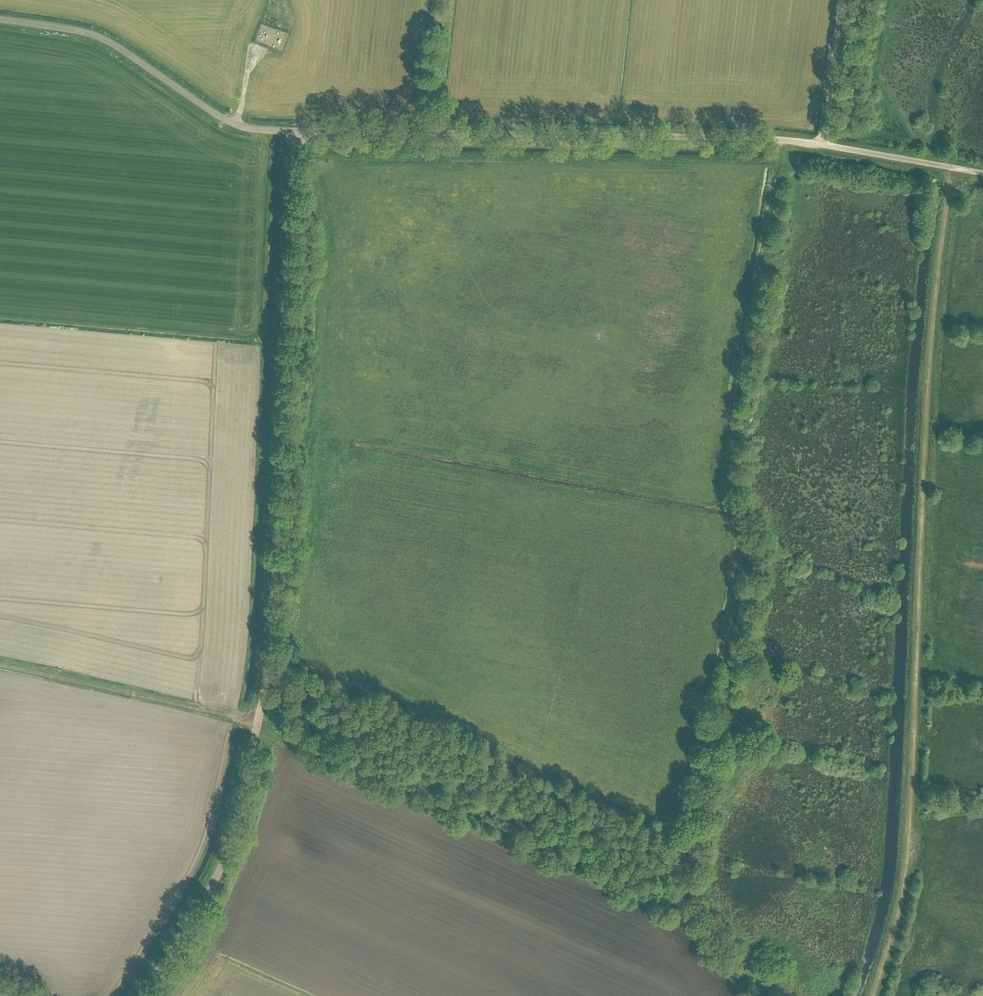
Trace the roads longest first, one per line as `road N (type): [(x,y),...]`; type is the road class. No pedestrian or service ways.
road 1 (unclassified): [(142,995),(210,890),(234,833),(266,688),(298,131)]
road 2 (track): [(870,995),(896,919),(907,836),(930,350),(956,168)]
road 3 (track): [(781,139),(726,469),(743,566),(676,907)]
road 4 (unclassified): [(824,144),(298,131)]
road 5 (track): [(257,721),(676,907)]
road 6 (unclassified): [(298,131),(237,125),(103,37),(0,19)]
road 7 (unclassified): [(824,144),(982,173)]
road 8 (track): [(840,0),(824,144)]
road 9 (track): [(676,907),(758,995)]

